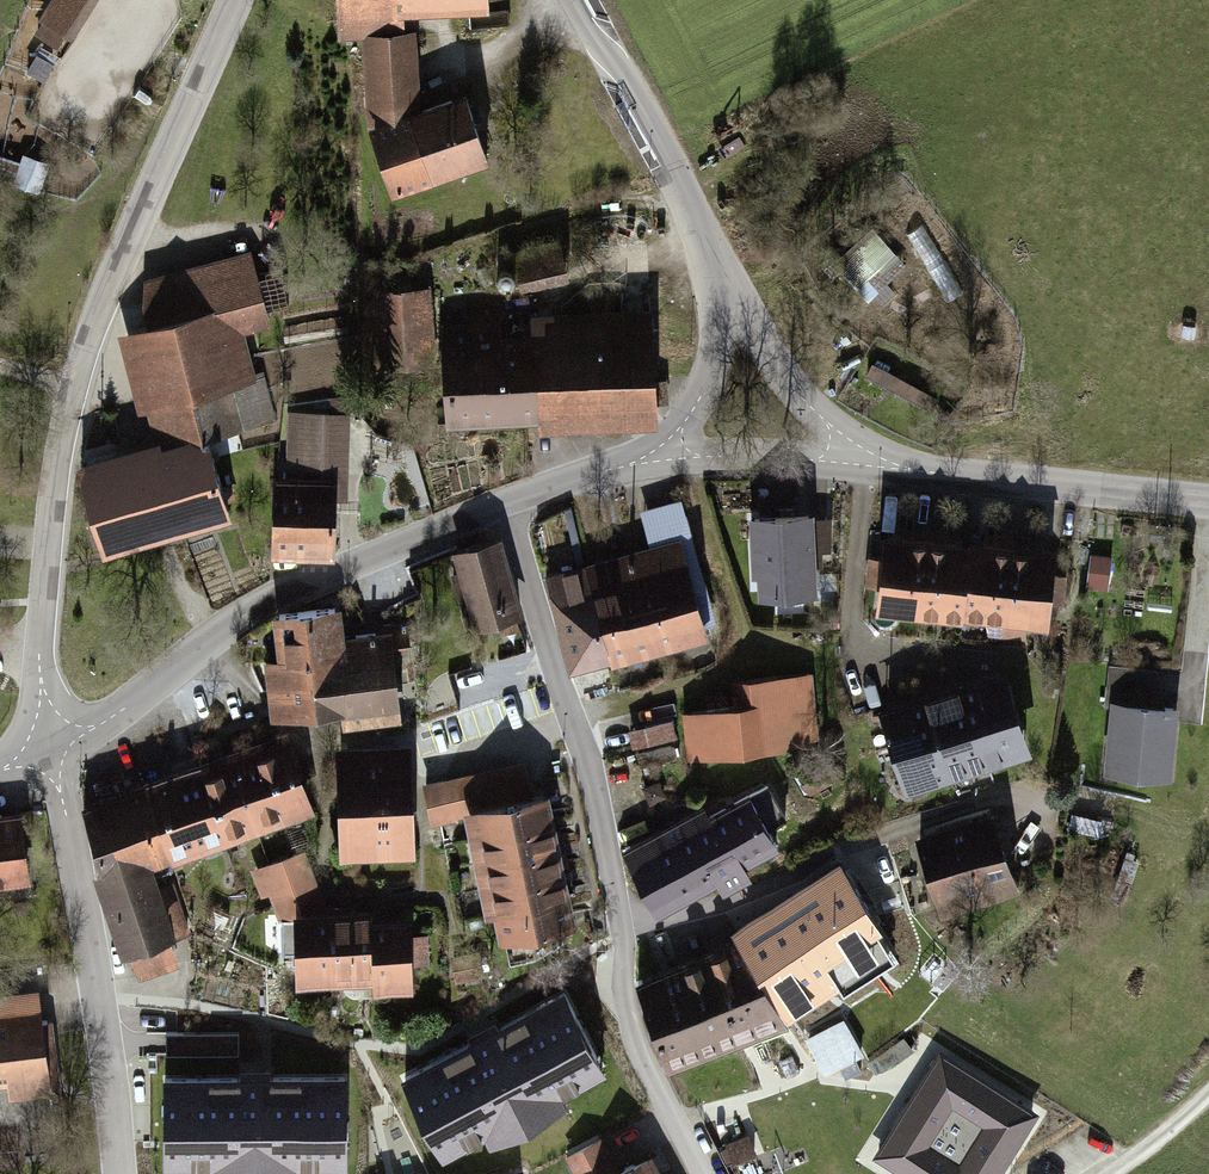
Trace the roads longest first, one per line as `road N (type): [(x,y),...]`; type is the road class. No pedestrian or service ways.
road 1 (residential): [(240,0),(74,386),(55,483),(42,662),(51,761)]
road 2 (residential): [(707,1173),(652,1068),(632,1005),(625,941),(578,731),(506,505)]
road 3 (unclassified): [(51,761),(307,585),(506,505)]
road 4 (residential): [(51,761),(75,834),(122,1173)]
road 5 (track): [(574,719),(717,683),(741,647),(742,625),(687,456)]
road 6 (tertiary): [(1208,506),(867,460)]
road 7 (tertiary): [(728,300),(701,222),(630,79),(570,0)]
road 8 (track): [(495,297),(534,301),(701,222)]
road 9 (tertiary): [(867,460),(728,300)]
road 10 (unclassified): [(662,455),(867,460)]
road 11 (unclassified): [(662,455),(717,365),(728,300)]
road 12 (unclassified): [(506,505),(662,455)]
road 13 (residential): [(1114,1173),(1208,1099)]

